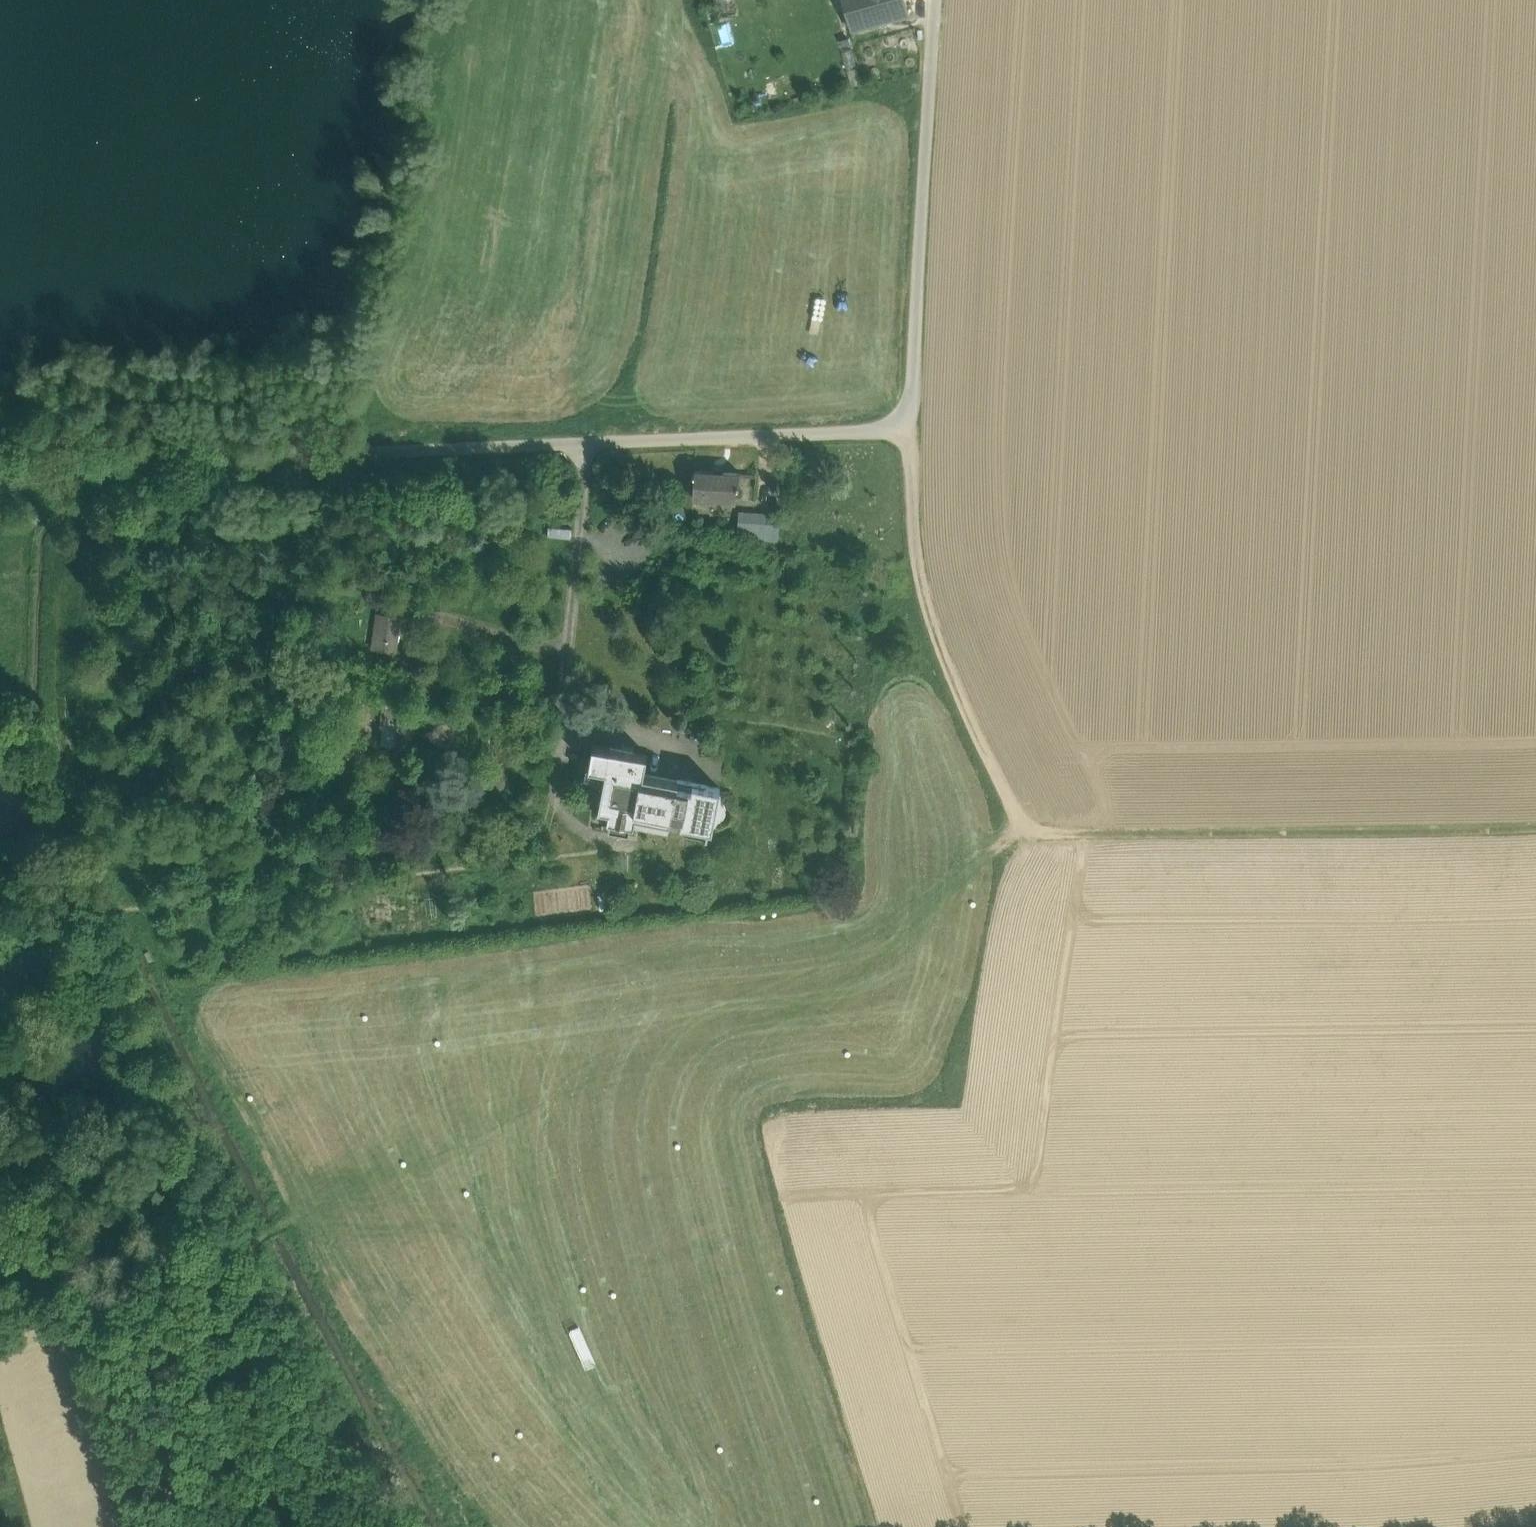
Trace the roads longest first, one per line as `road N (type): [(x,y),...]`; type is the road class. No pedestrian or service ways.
road 1 (residential): [(0,488),(101,463),(887,429),(911,405),(933,0)]
road 2 (track): [(911,405),(906,479),(923,605),(1012,812),(1076,831),(1535,826)]

